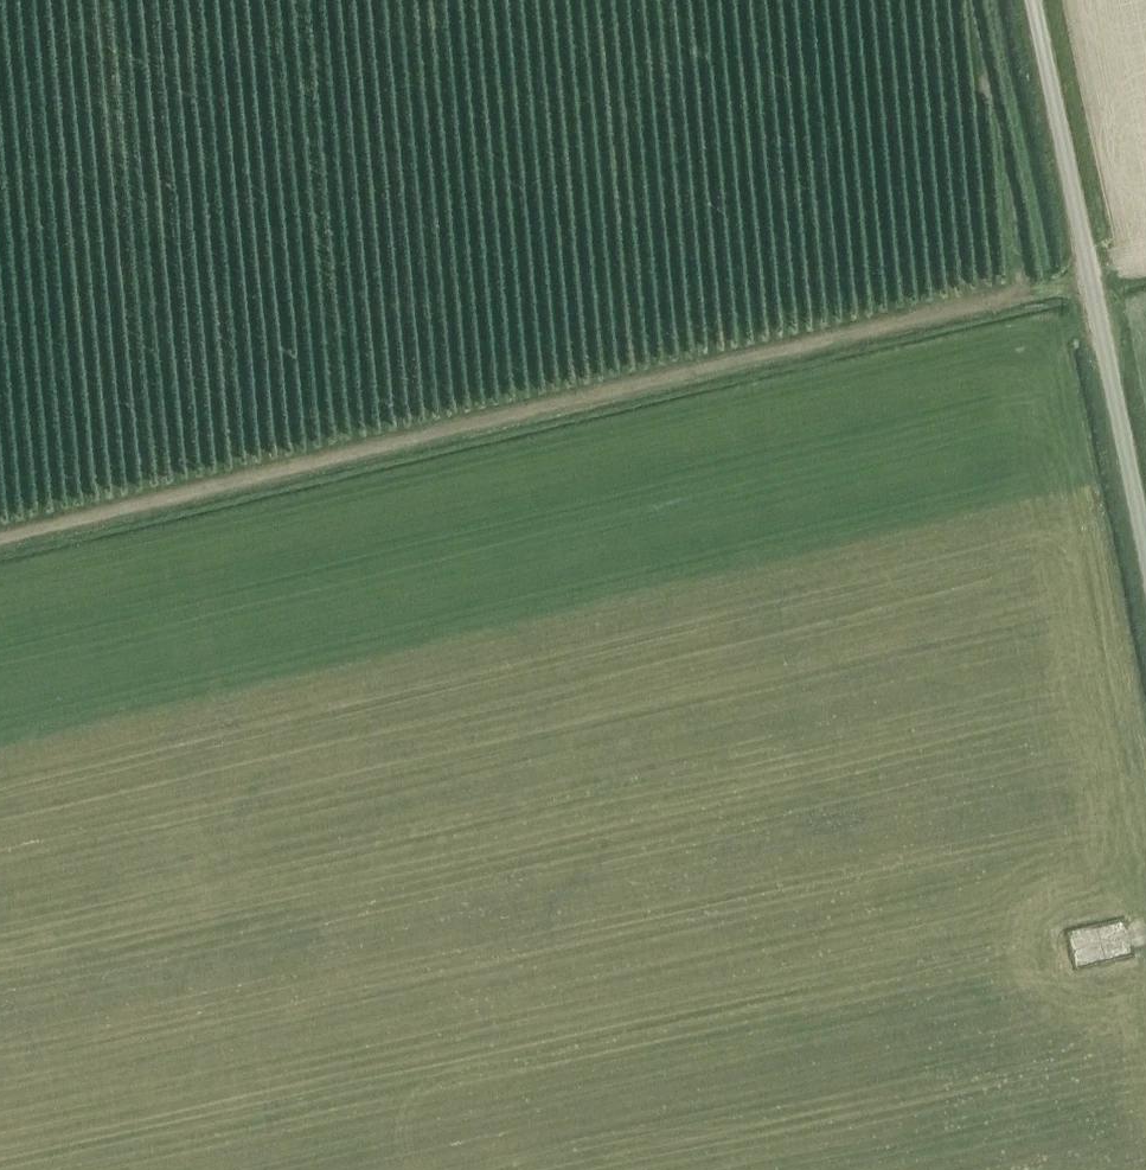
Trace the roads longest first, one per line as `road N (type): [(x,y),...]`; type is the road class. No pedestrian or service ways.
road 1 (unclassified): [(1145,543),(1033,0)]

